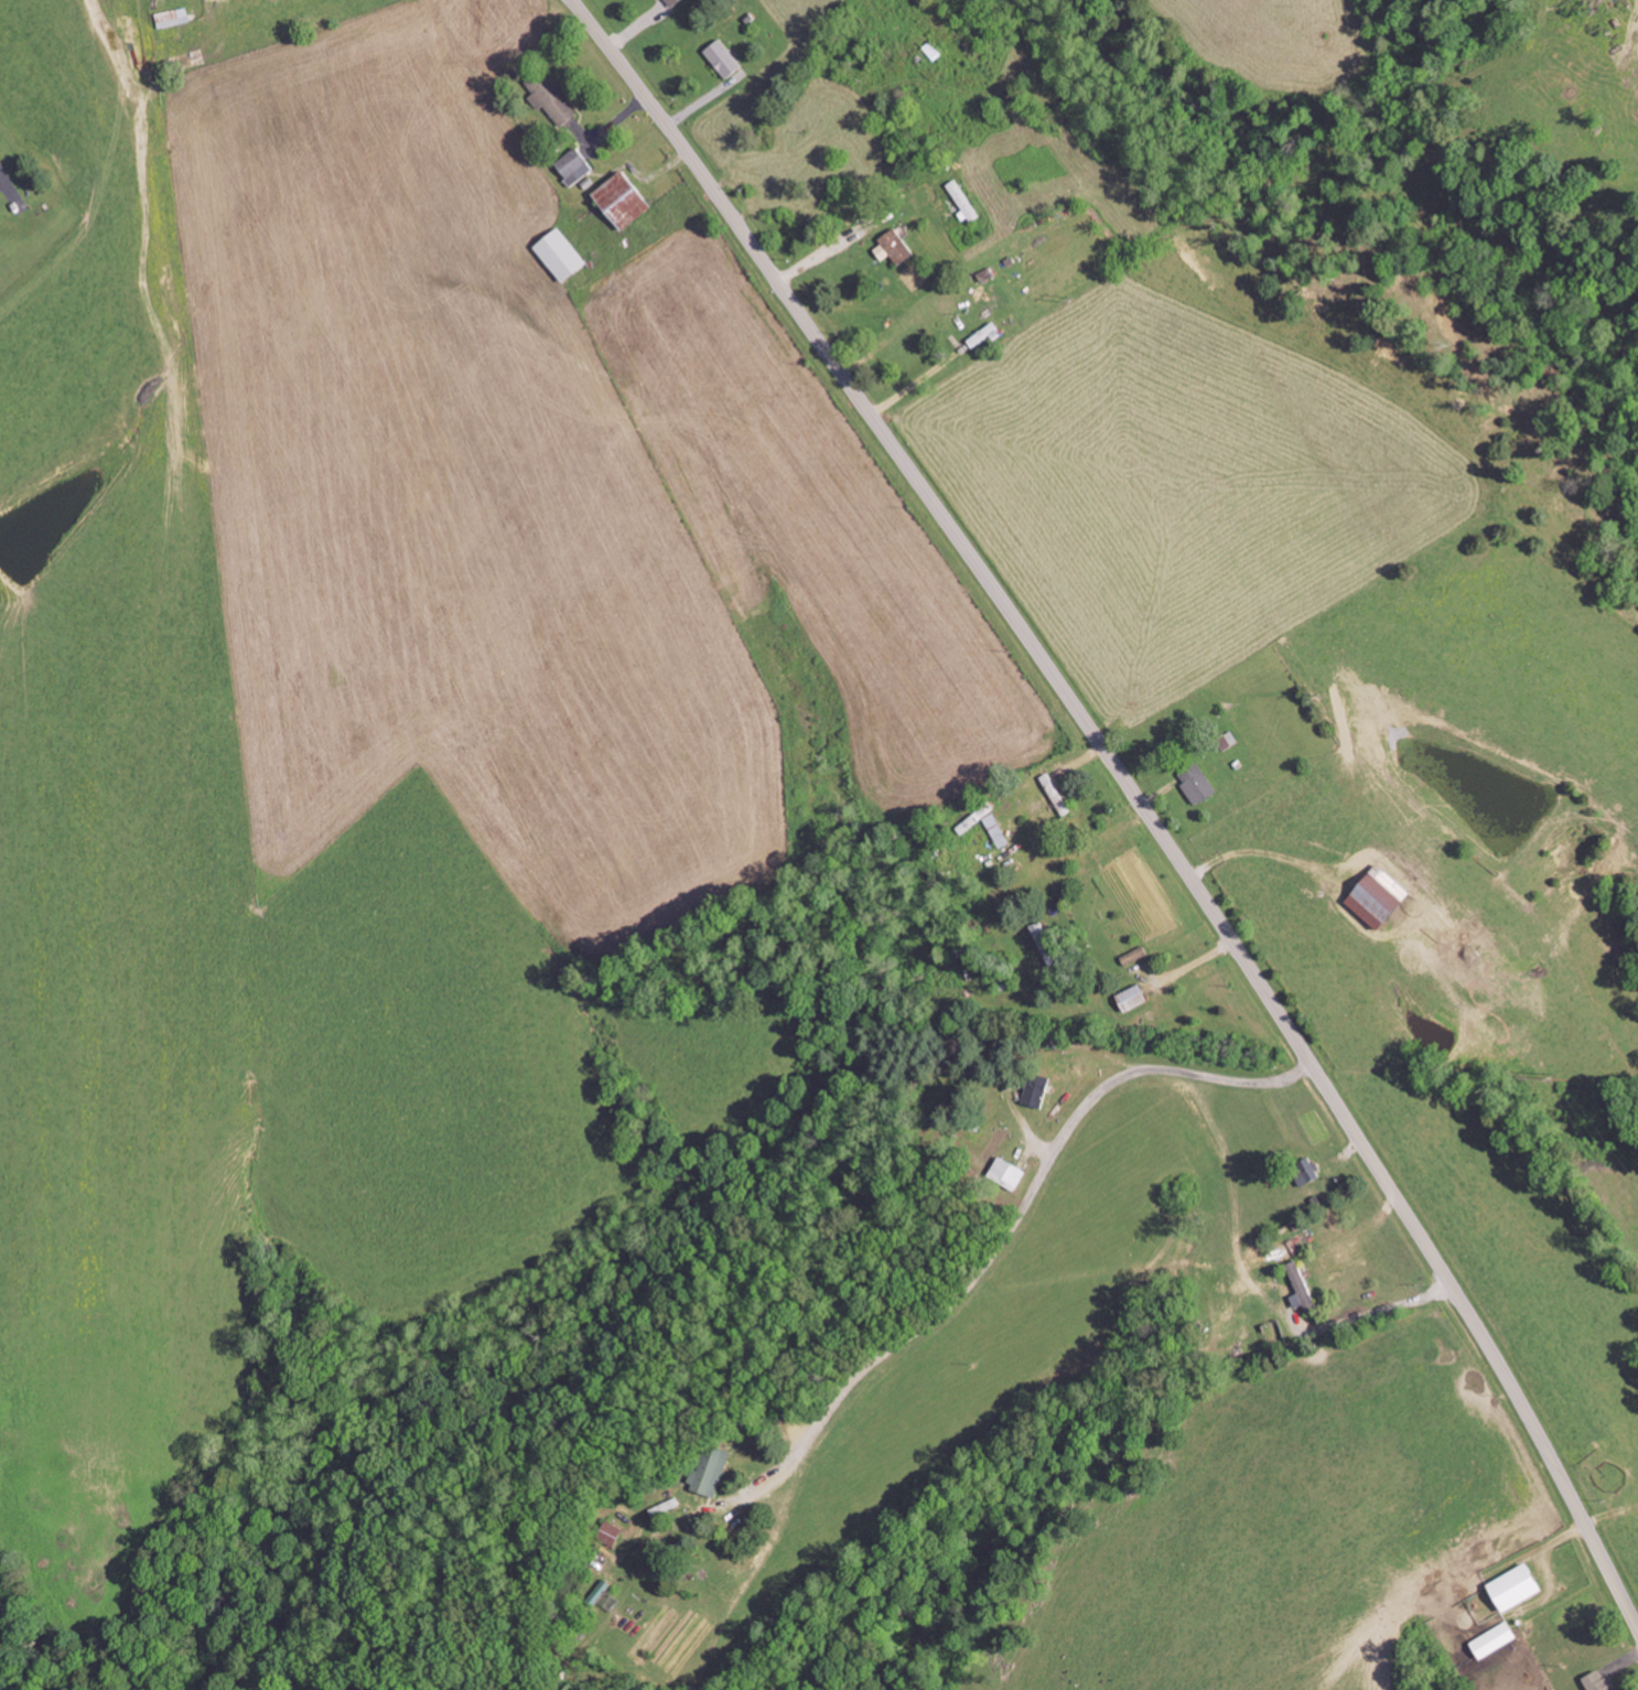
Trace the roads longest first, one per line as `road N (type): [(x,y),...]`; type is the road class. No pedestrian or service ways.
road 1 (secondary): [(1637,1629),(1509,1381),(1314,1066),(1042,658),(572,0)]
road 2 (residential): [(1314,1066),(1256,1085),(1154,1070),(1099,1095),(972,1287),(862,1374),(790,1460)]

